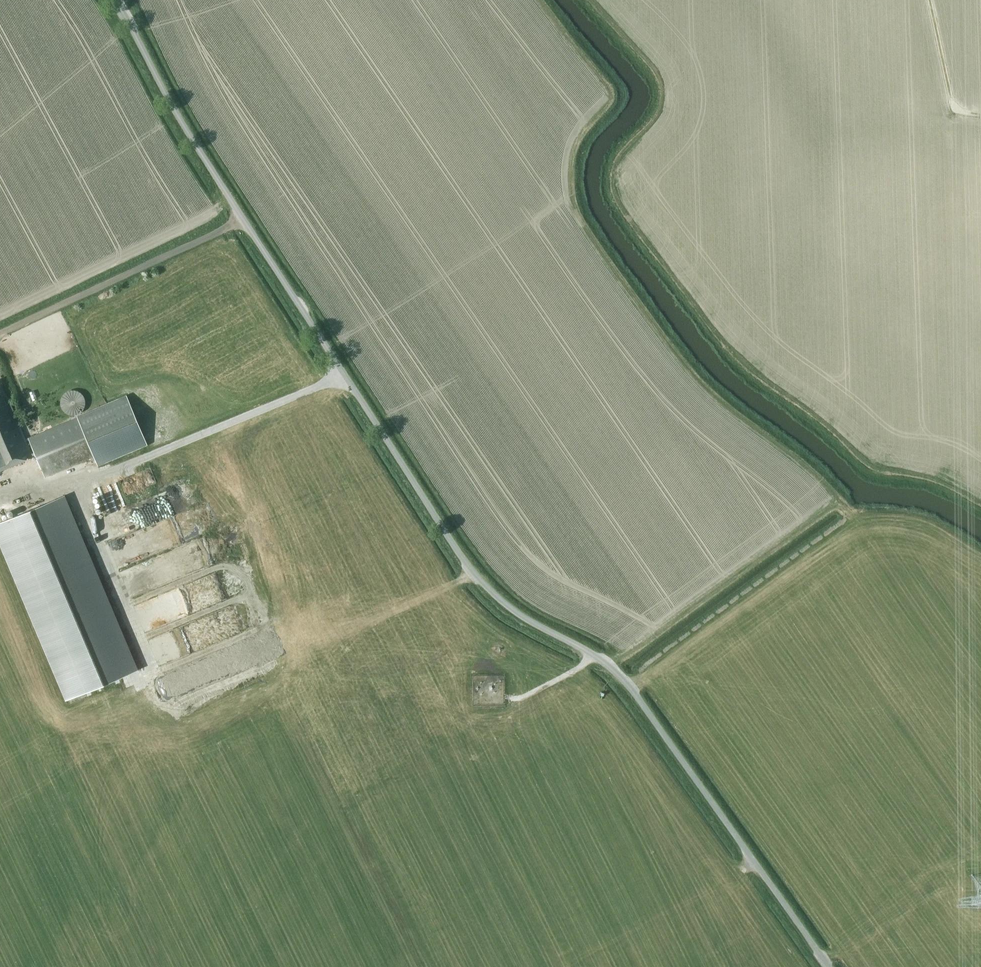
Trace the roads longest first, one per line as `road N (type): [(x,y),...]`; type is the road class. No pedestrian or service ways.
road 1 (unclassified): [(830,966),(618,671),(511,608),(470,569),(242,221),(114,0)]
road 2 (track): [(756,864),(573,966)]

